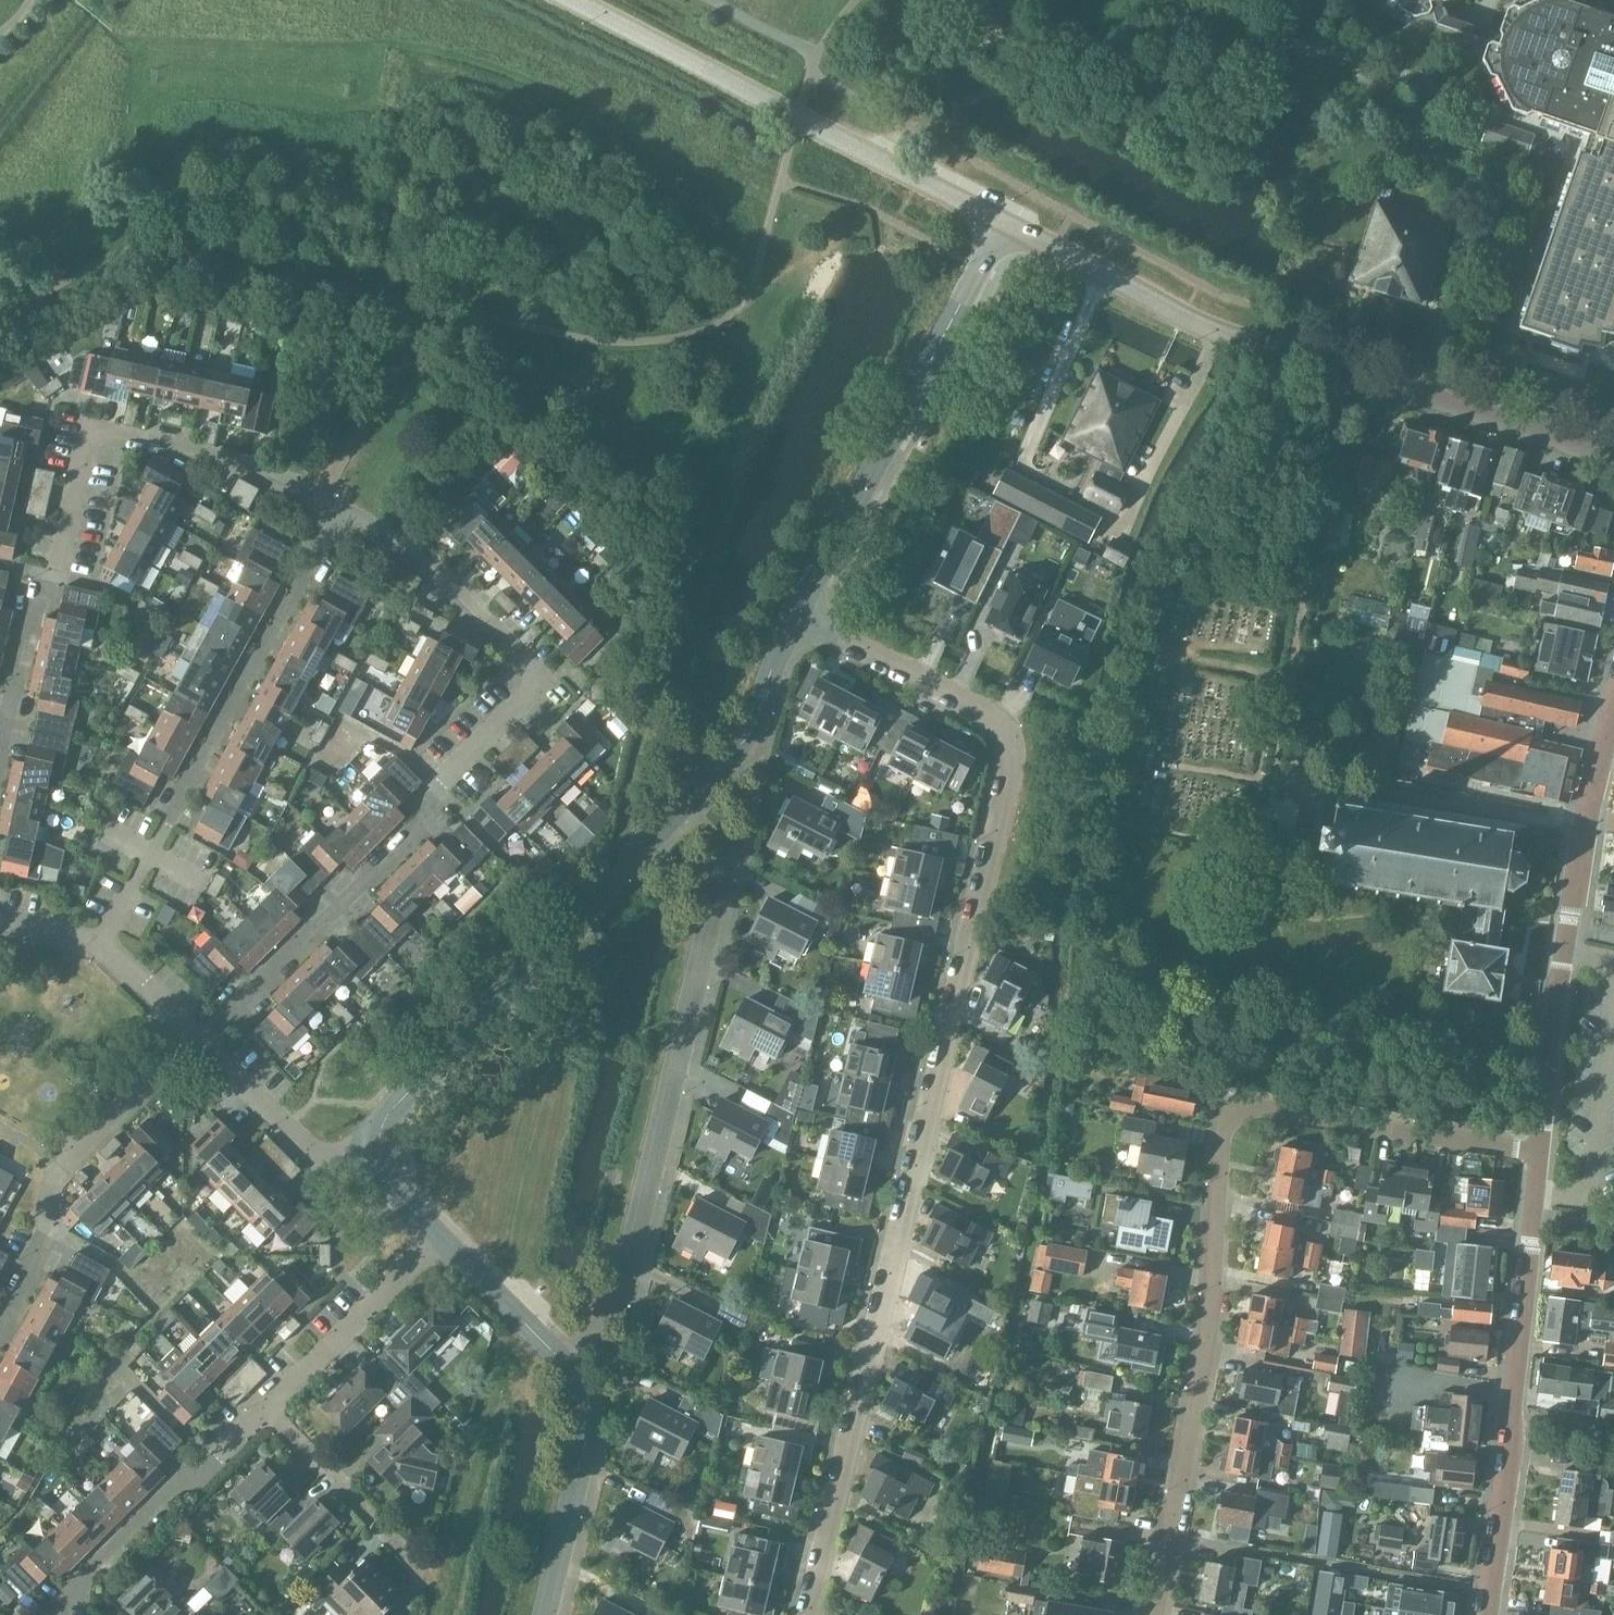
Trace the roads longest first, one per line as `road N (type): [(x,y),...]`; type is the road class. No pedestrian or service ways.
road 1 (residential): [(808,1614),(1010,748),(995,719),(798,618)]
road 2 (residential): [(342,517),(484,617),(537,677),(440,784),(431,812),(194,1035)]
road 3 (residential): [(1613,456),(1216,334),(1004,224)]
road 4 (residential): [(0,798),(40,583),(59,558),(88,432),(263,468),(342,517)]
road 5 (residential): [(562,1356),(618,1304),(719,883),(719,840),(684,806)]
road 6 (residential): [(1157,1614),(1231,1109)]
road 7 (residential): [(103,946),(342,517)]
road 8 (residential): [(1004,224),(567,0)]
road 9 (residential): [(376,1160),(390,1115),(684,806)]
road 10 (residential): [(1484,1614),(1539,1150)]
road 11 (residential): [(798,618),(1004,224)]
road 12 (residential): [(1539,1150),(1571,929),(1613,714)]
road 13 (residential): [(0,1322),(45,1245),(54,1168),(194,1035)]
road 14 (residential): [(1539,1150),(1231,1109)]
road 15 (residential): [(545,1614),(591,1424),(587,1387),(562,1356)]
road 16 (residential): [(72,1602),(267,1412)]
road 17 (residential): [(267,1412),(440,1238)]
road 18 (residential): [(376,1160),(324,1160),(194,1035)]
road 19 (residential): [(684,806),(752,738),(774,655),(798,618)]
road 20 (residential): [(417,1565),(267,1412)]
road 21 (residential): [(562,1356),(440,1238)]
road 22 (residential): [(194,1035),(103,946)]

